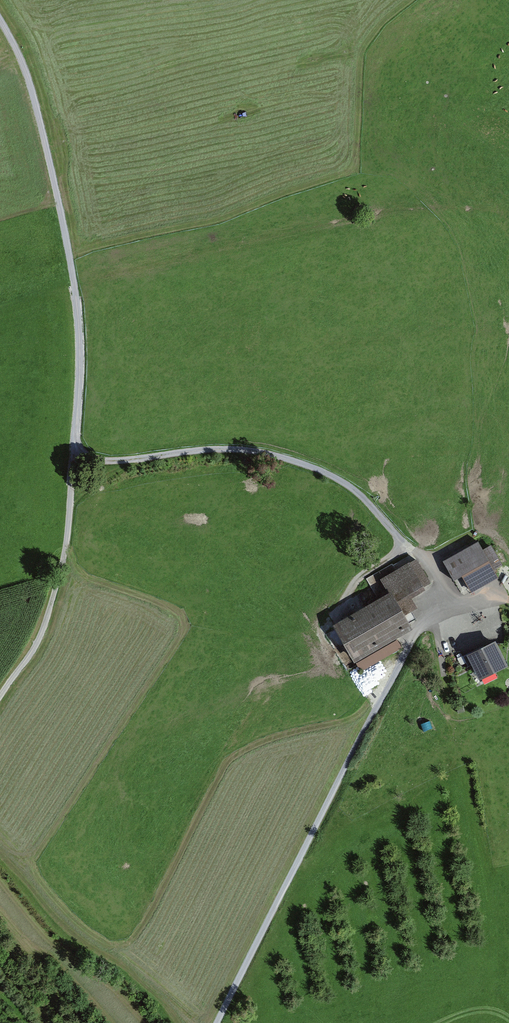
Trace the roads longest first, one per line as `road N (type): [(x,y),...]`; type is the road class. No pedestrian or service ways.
road 1 (track): [(76,447),(107,462),(133,463),(252,451),(320,472),(357,492),(404,544),(432,561),(440,579),(218,1022)]
road 2 (track): [(0,18),(25,66),(48,148),(82,359),(64,560),(39,643),(0,702)]

